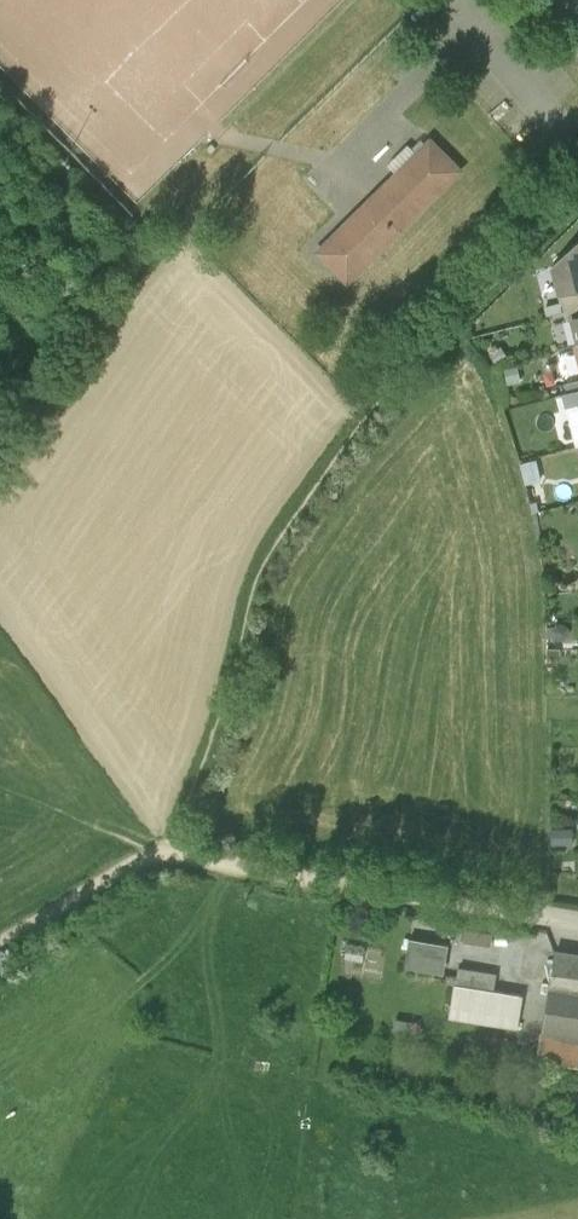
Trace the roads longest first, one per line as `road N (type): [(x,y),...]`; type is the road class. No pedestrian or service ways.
road 1 (track): [(160,852),(225,704),(262,563),(367,414),(577,201)]
road 2 (track): [(0,943),(160,852),(538,915)]

